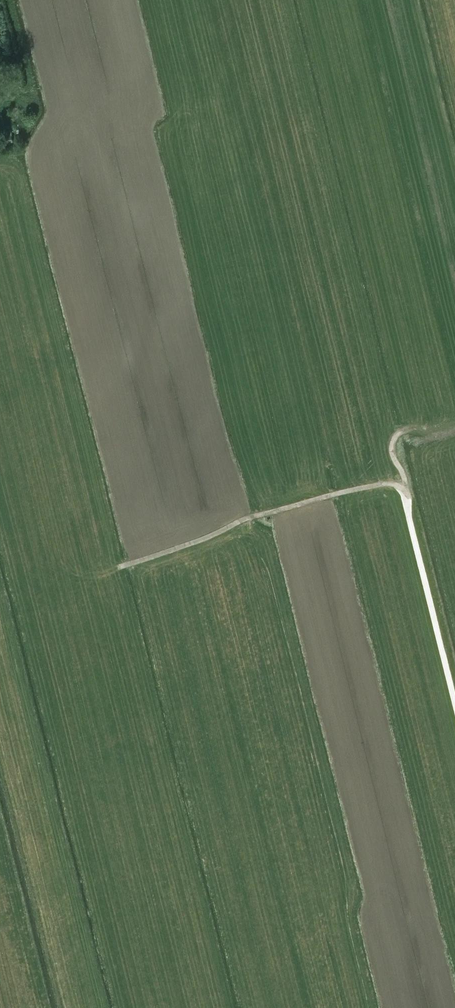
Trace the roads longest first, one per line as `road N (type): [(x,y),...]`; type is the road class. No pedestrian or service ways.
road 1 (track): [(454,702),(403,488),(382,484),(252,517),(118,568),(0,149)]
road 2 (track): [(102,1007),(0,604)]
road 3 (track): [(0,109),(32,93),(6,0)]

